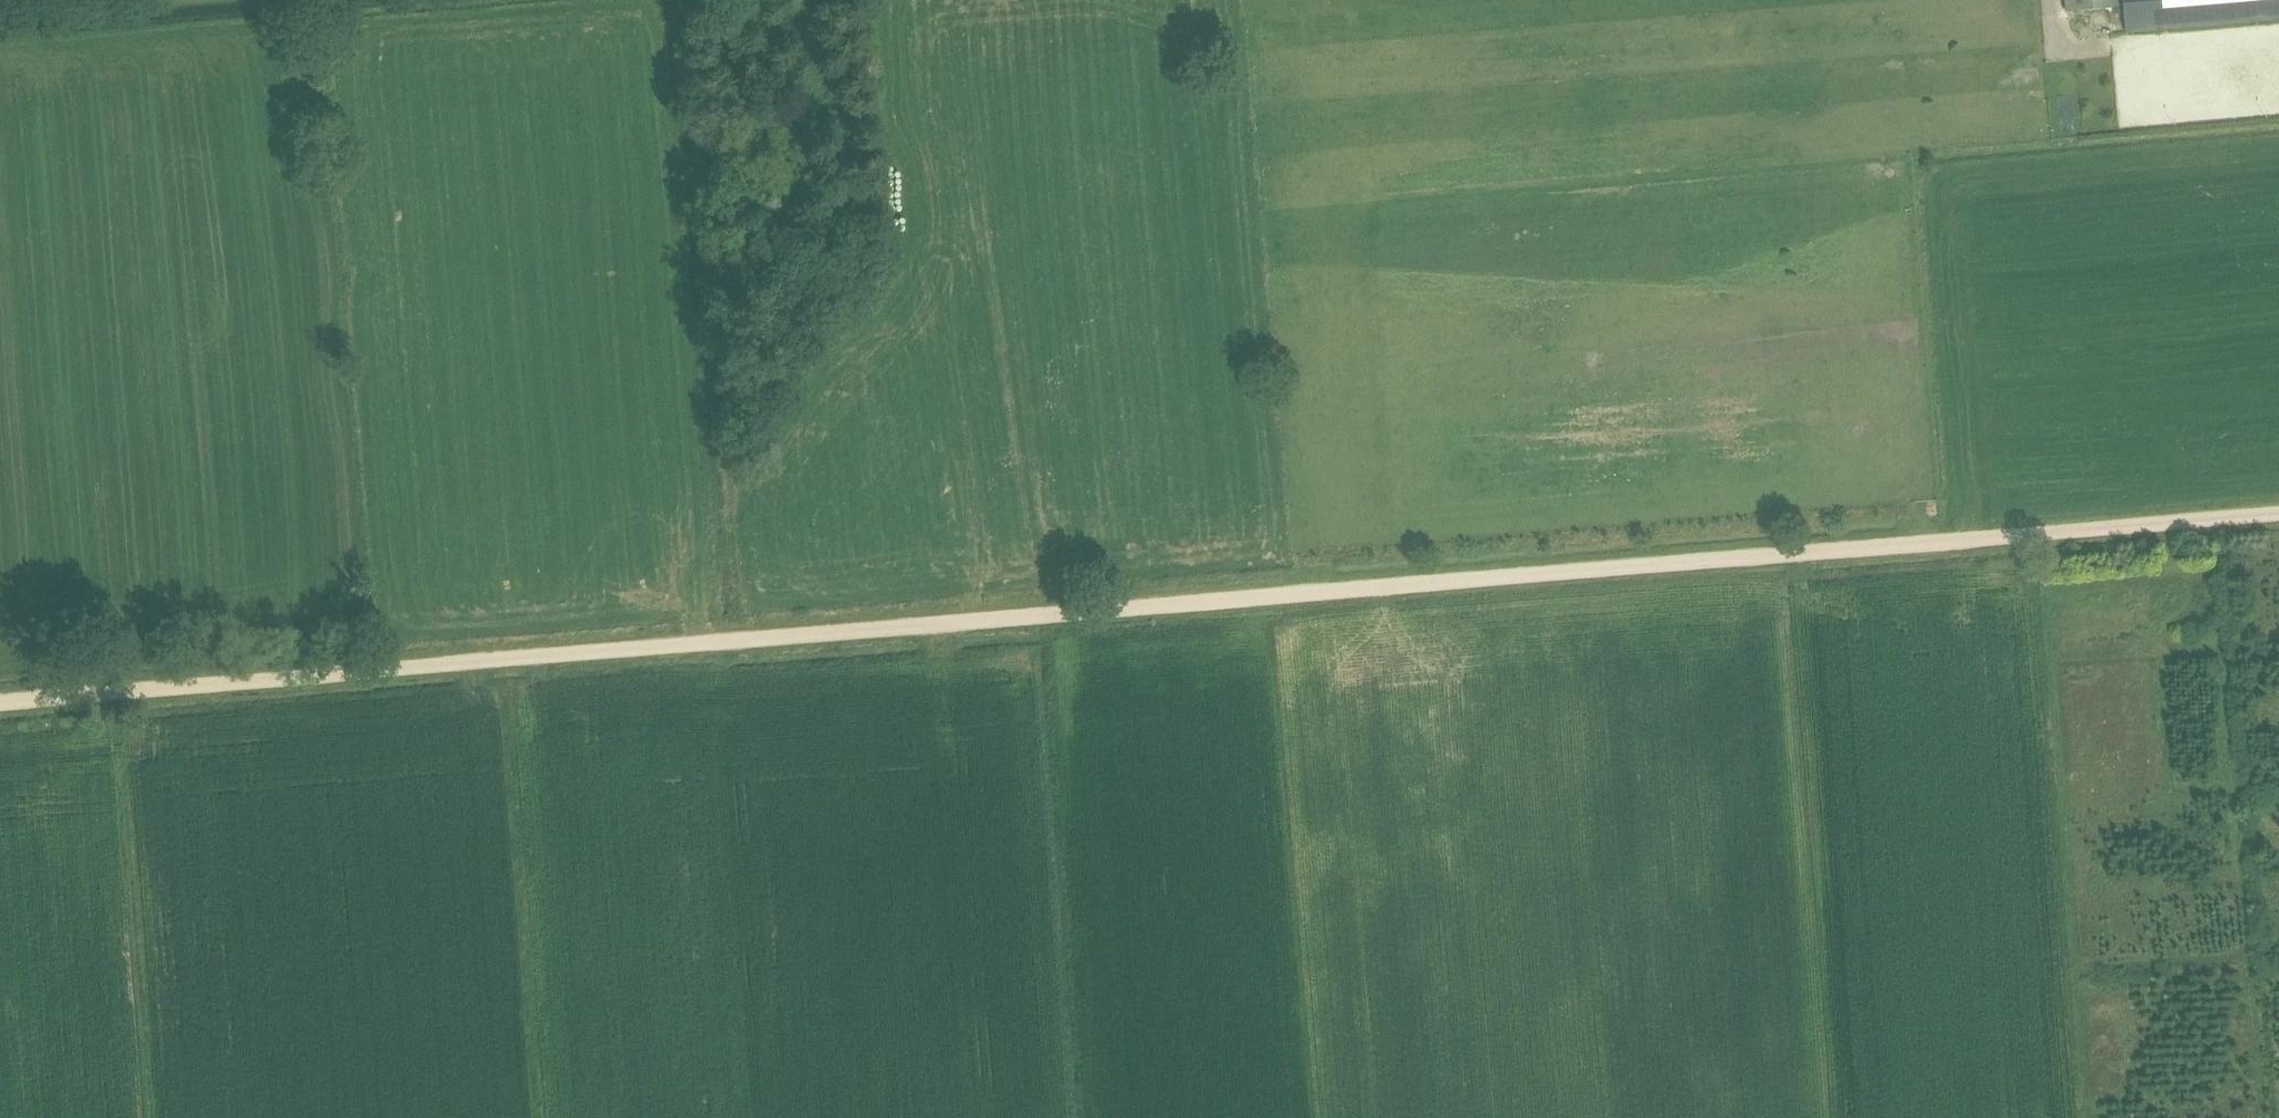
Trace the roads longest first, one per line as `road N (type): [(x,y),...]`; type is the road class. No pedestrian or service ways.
road 1 (track): [(0,704),(2278,515)]

